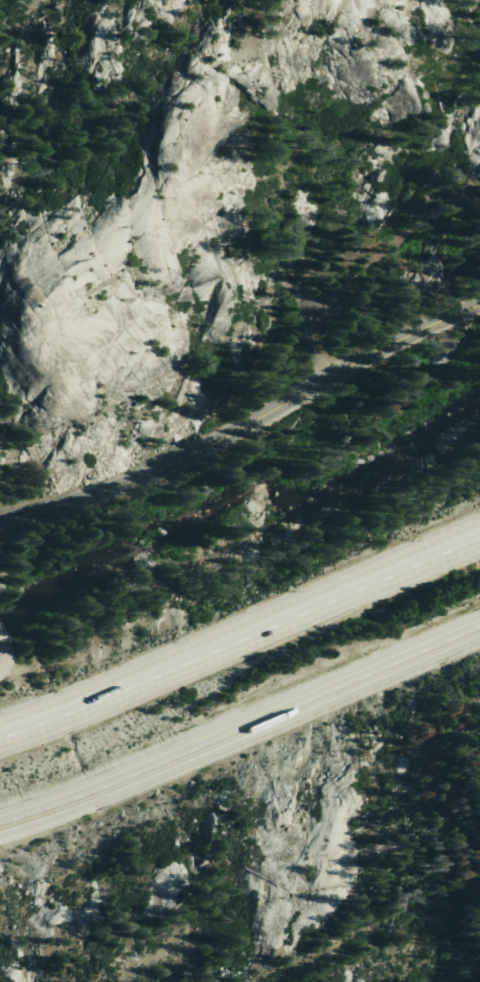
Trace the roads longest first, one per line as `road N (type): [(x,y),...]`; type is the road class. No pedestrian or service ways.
road 1 (tertiary): [(0,519),(141,476),(479,304)]
road 2 (motorway): [(479,534),(321,605),(0,728)]
road 3 (motorway): [(0,820),(479,646)]

